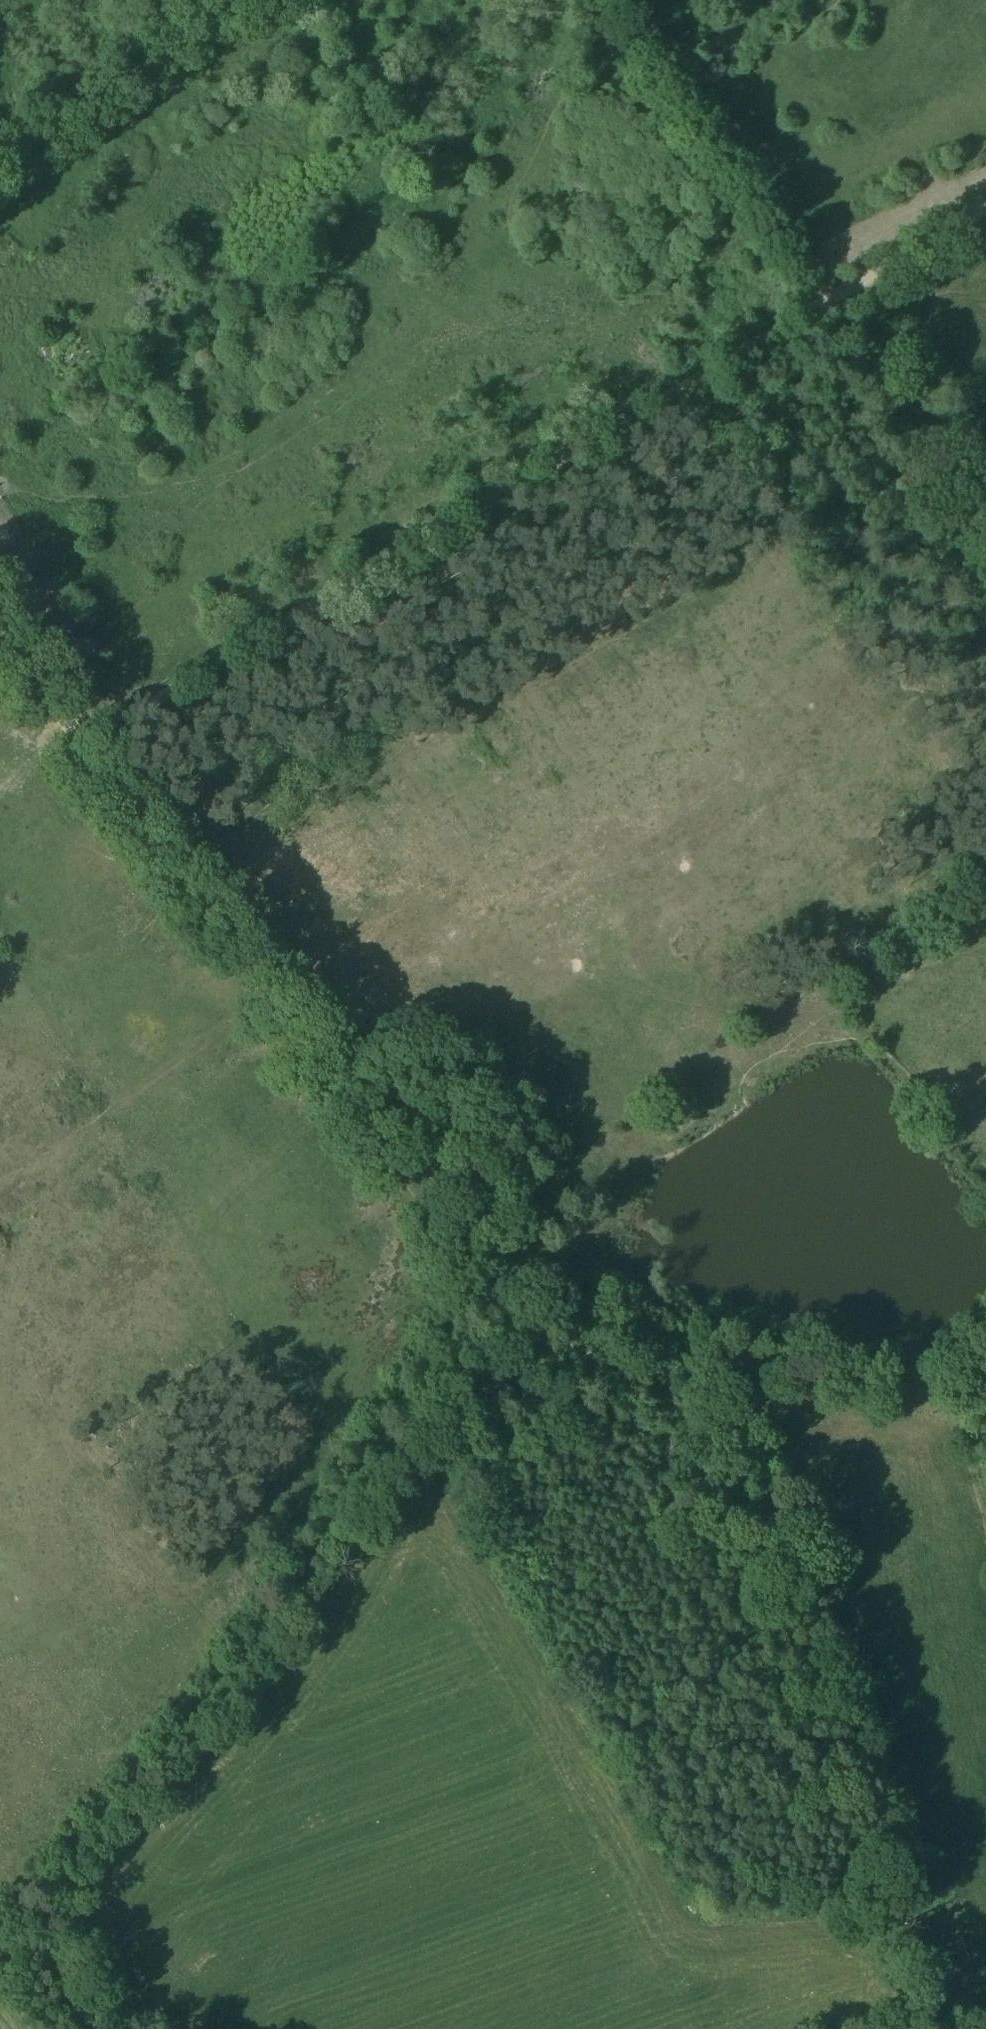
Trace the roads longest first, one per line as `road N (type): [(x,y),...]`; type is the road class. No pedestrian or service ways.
road 1 (track): [(79,726),(131,718),(985,207)]
road 2 (track): [(79,726),(176,869)]

